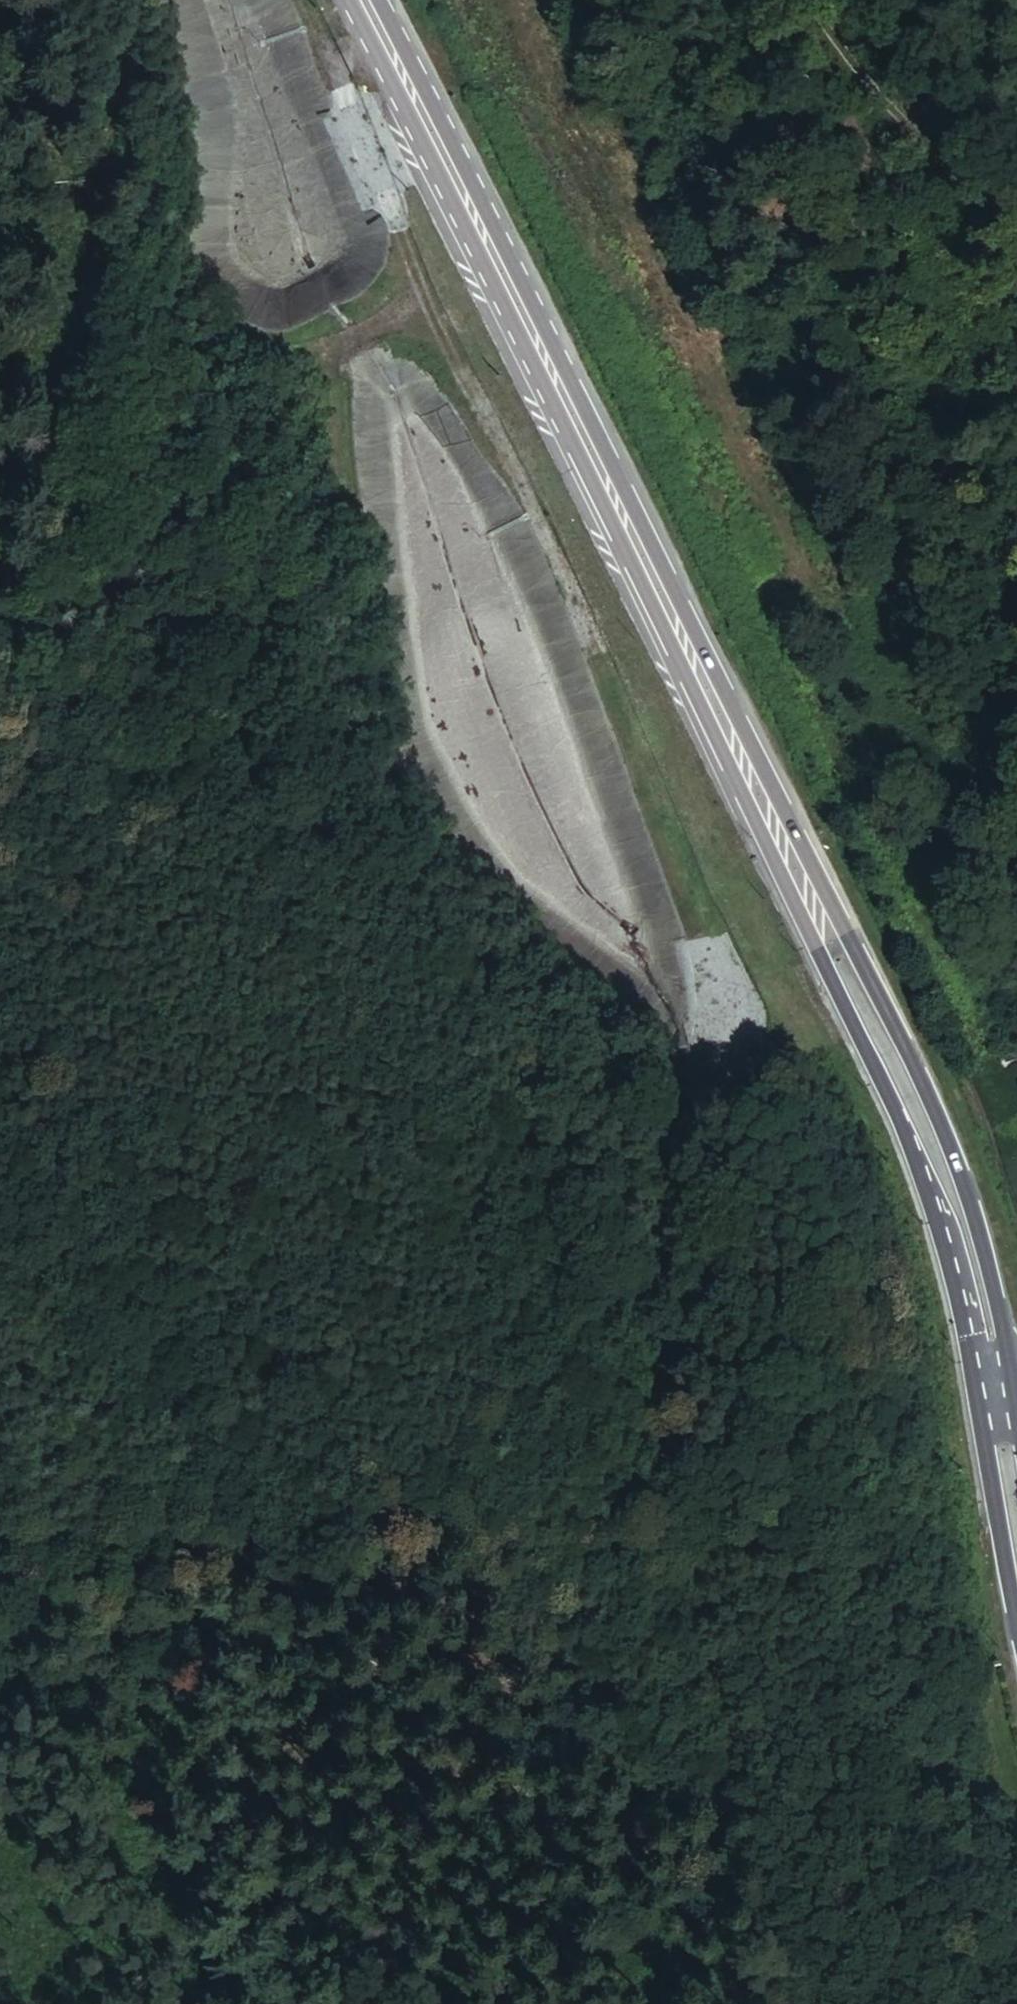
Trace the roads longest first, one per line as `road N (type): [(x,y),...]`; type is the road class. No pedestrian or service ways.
road 1 (primary): [(353,0),(919,1112),(975,1262),(1016,1520)]
road 2 (track): [(1016,166),(871,54),(826,0)]

